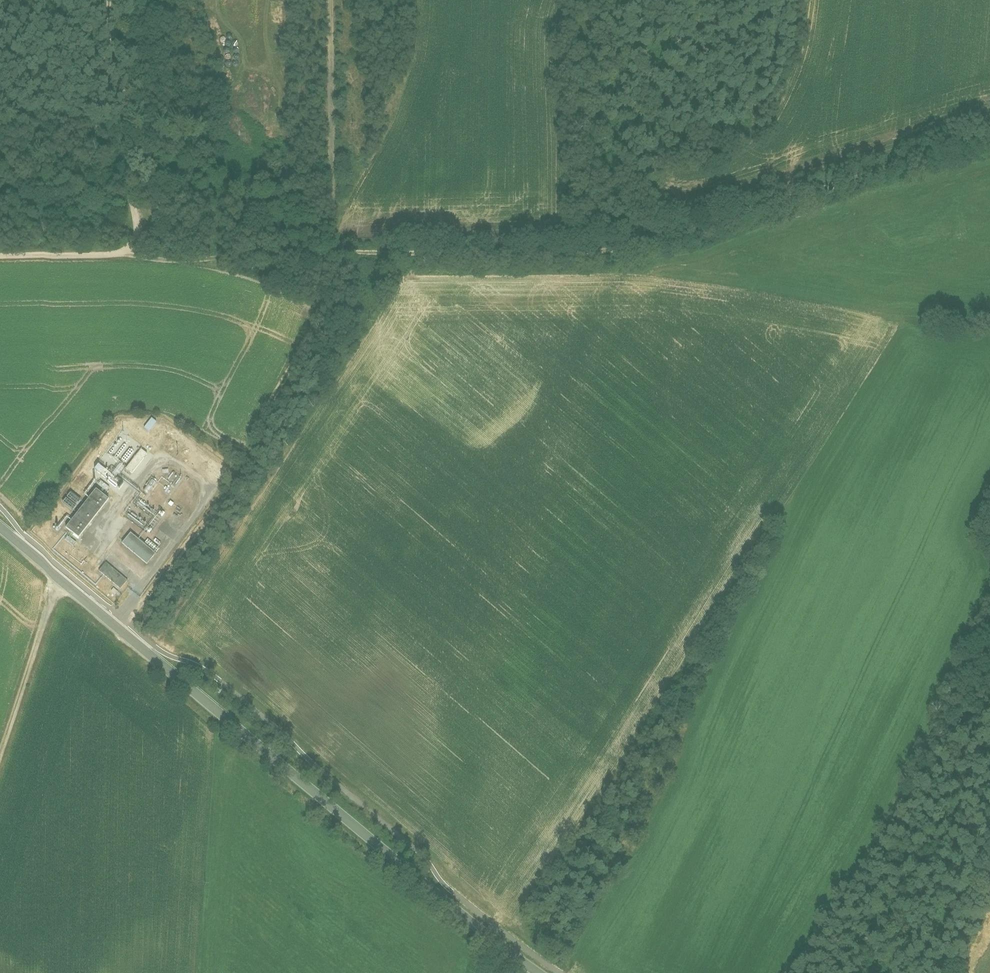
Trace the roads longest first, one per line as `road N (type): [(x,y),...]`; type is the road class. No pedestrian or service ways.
road 1 (track): [(0,254),(592,254),(989,136)]
road 2 (tertiary): [(0,530),(537,972)]
road 3 (track): [(126,605),(245,470),(316,318),(319,250)]
road 4 (track): [(330,0),(334,250)]
road 5 (track): [(59,579),(0,759)]

